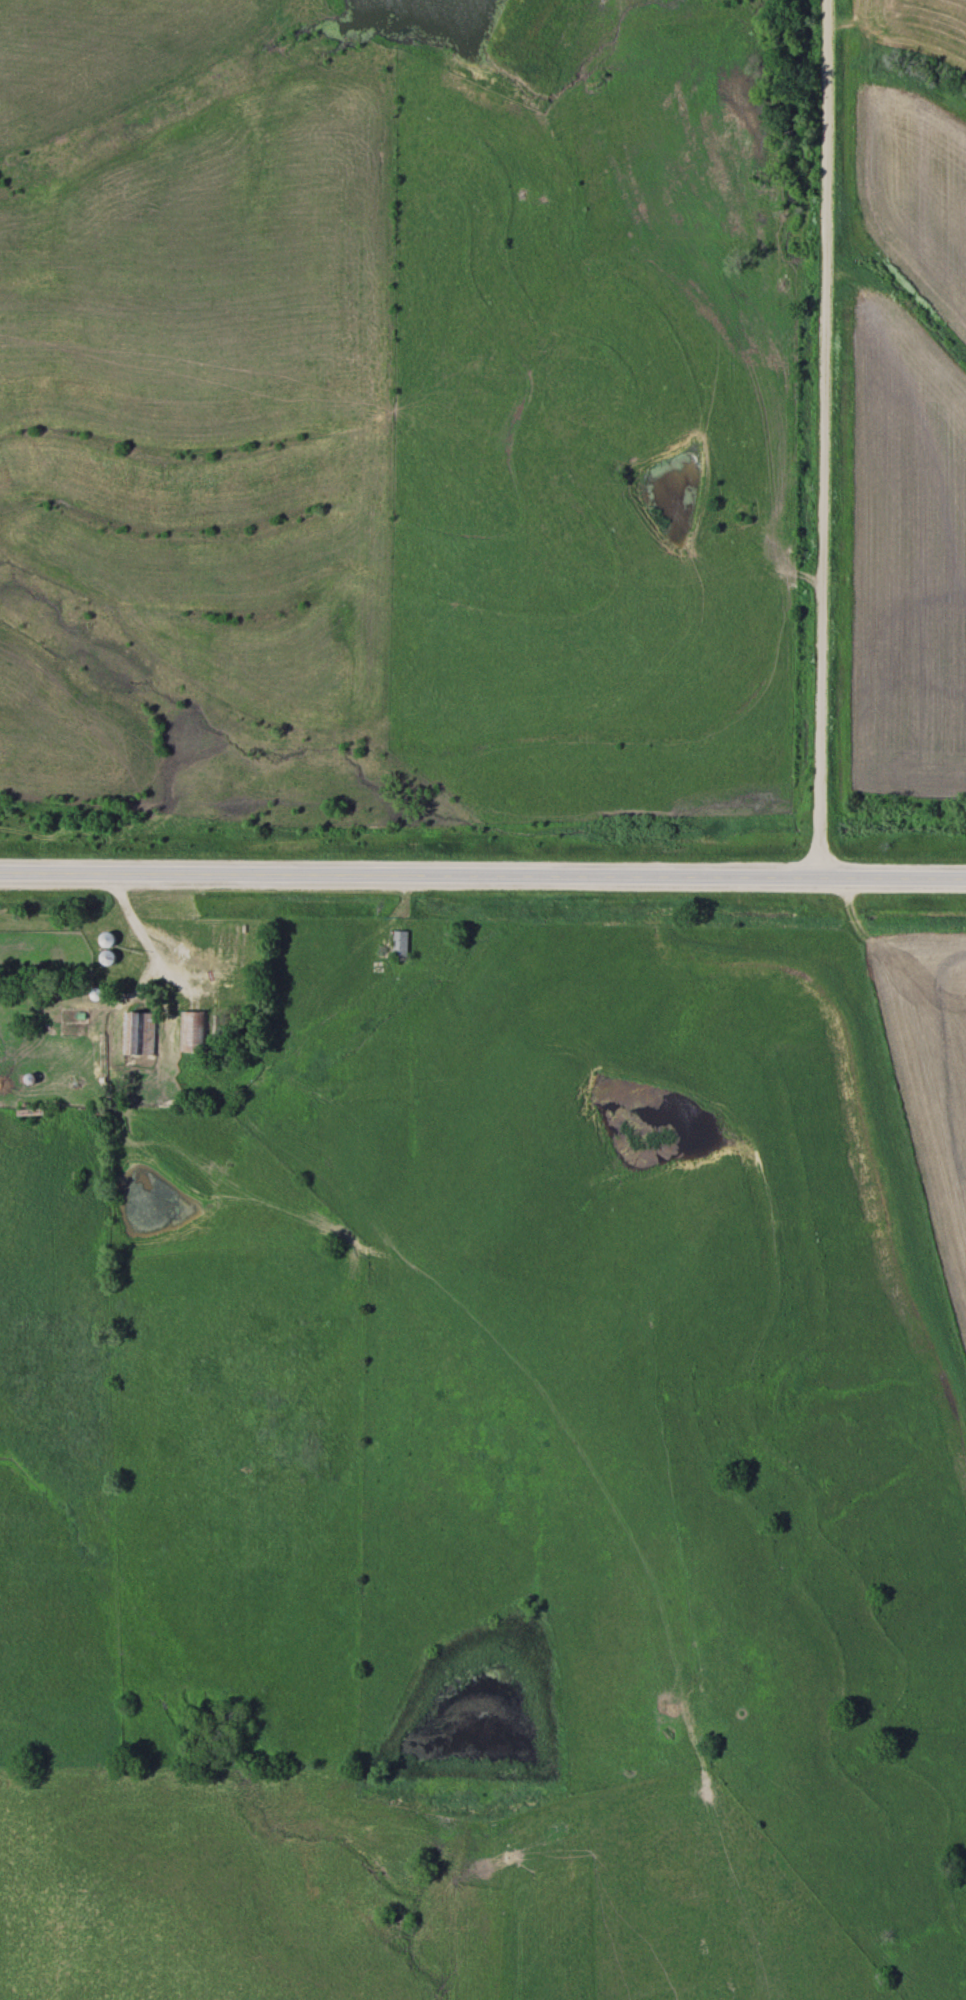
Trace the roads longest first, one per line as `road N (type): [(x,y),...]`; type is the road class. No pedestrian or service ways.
road 1 (primary): [(0,869),(965,876)]
road 2 (residential): [(822,874),(827,0)]

